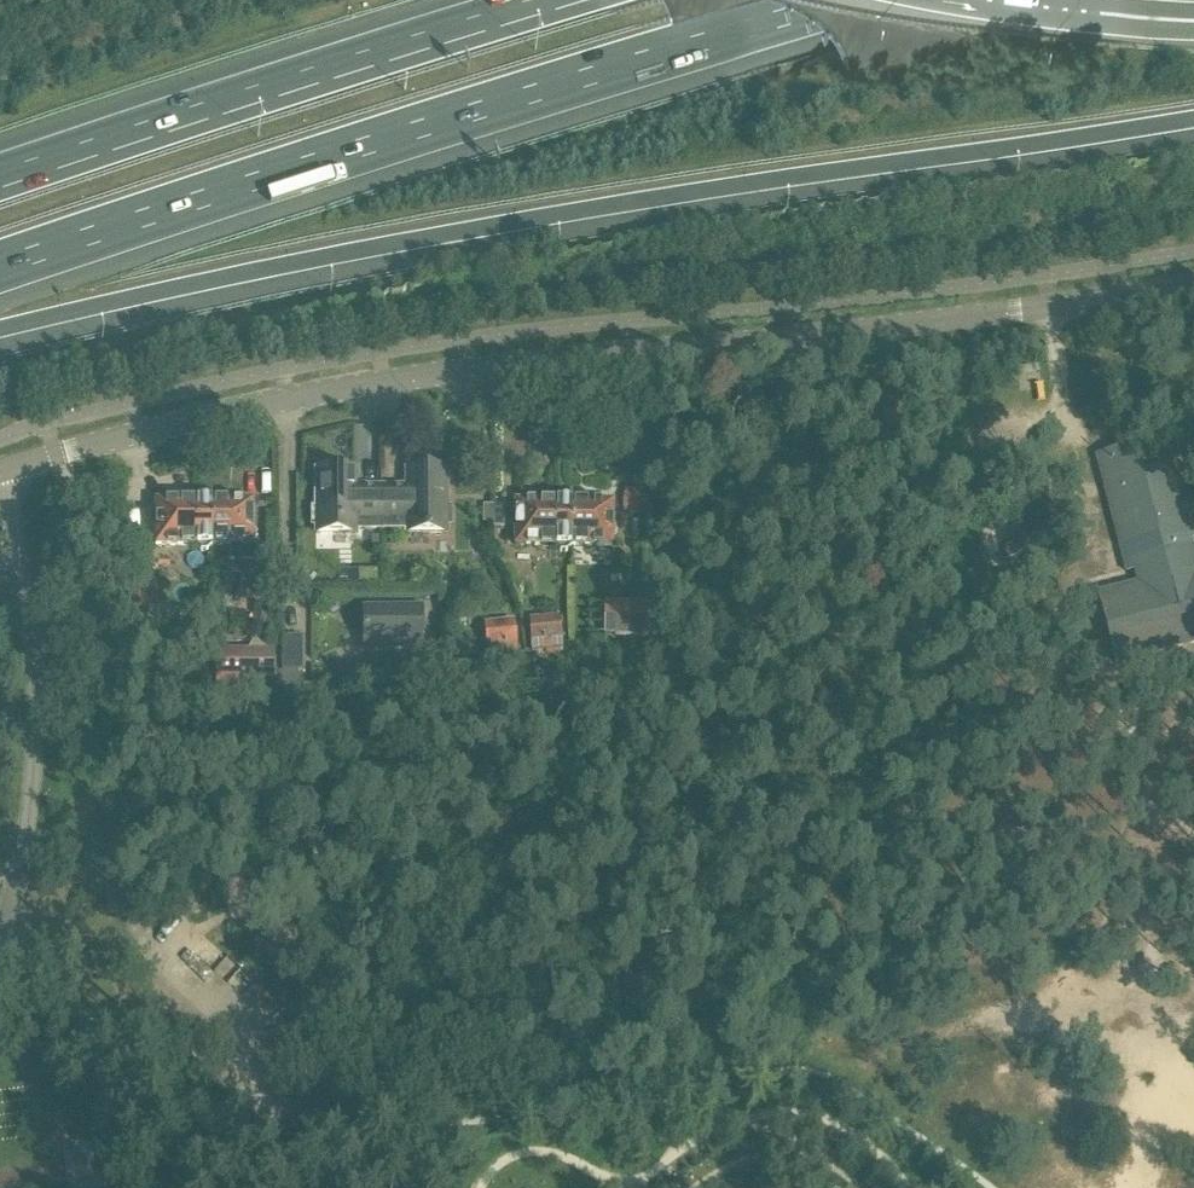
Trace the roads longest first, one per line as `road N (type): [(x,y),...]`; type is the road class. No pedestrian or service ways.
road 1 (motorway): [(0,328),(327,256),(1193,120)]
road 2 (tertiary): [(0,470),(381,380),(1061,314),(1193,287)]
road 3 (motorway): [(0,263),(859,0)]
road 4 (motorway): [(549,0),(0,180)]
road 5 (track): [(1193,997),(812,1073)]

